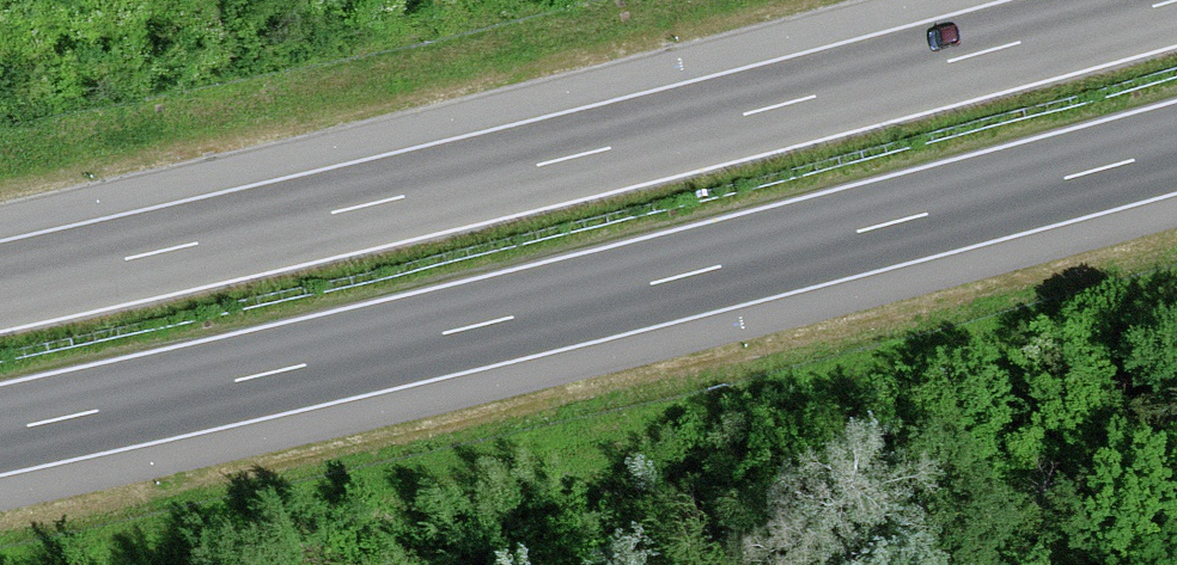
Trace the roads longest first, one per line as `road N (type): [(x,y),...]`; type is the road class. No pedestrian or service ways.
road 1 (motorway): [(1176,0),(688,129),(0,287)]
road 2 (motorway): [(0,432),(429,337),(1176,148)]

